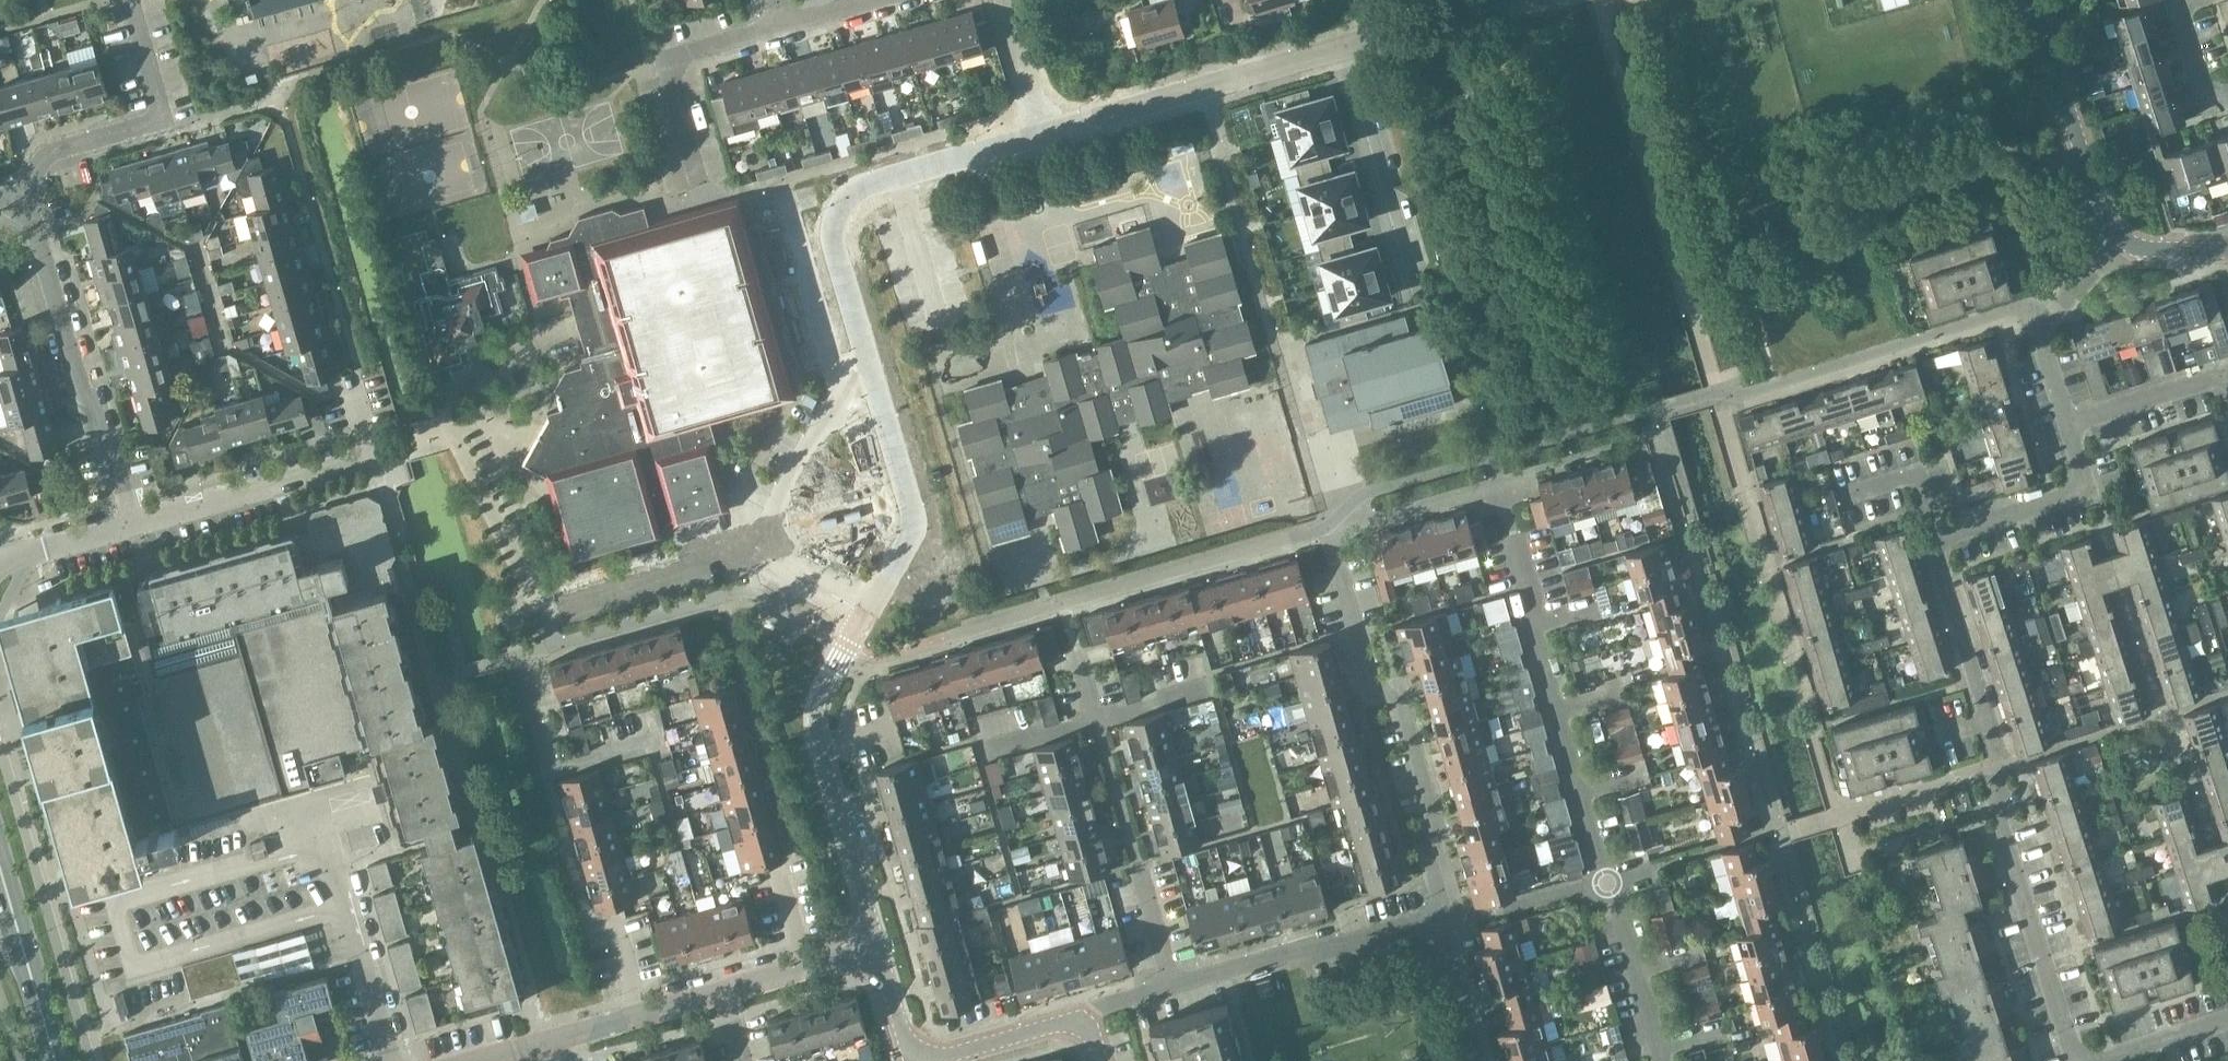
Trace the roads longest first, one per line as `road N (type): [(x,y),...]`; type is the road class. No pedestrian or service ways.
road 1 (tertiary): [(878,948),(817,733),(817,705),(908,538),(909,508),(833,235),(840,212),(870,185),(1043,132)]
road 2 (residential): [(2227,1018),(2101,1060),(2073,1051),(1995,807),(1998,781),(1984,703),(1934,548),(1941,536)]
road 3 (tertiary): [(477,1060),(878,948)]
road 4 (residential): [(1436,916),(1441,902),(1426,851),(1434,819),(1402,706),(1370,681),(1334,562)]
road 5 (residential): [(1174,987),(1077,650)]
road 6 (residential): [(1607,880),(1514,544)]
road 7 (residential): [(134,523),(100,404),(79,385),(24,205)]
road 8 (tertiary): [(1043,132),(1341,46)]
road 9 (unclassified): [(1085,1027),(1070,1020),(940,1057),(917,1053),(908,1047),(878,948)]
road 10 (residential): [(24,205),(41,164),(56,151),(158,118),(136,12)]
road 11 (residential): [(134,523),(402,444)]
road 12 (residential): [(1174,987),(1436,916)]
road 13 (residential): [(1341,46),(1413,296)]
road 14 (tertiary): [(2116,240),(2097,208),(2032,0)]
road 15 (residential): [(698,174),(669,64),(679,54),(782,26)]
road 16 (residential): [(1941,536),(2078,492),(2084,477),(2067,423)]
road 17 (residential): [(2067,423),(2042,324),(2116,240)]
road 18 (tertiary): [(56,1060),(0,871)]
road 19 (residential): [(1659,1060),(1607,880)]
road 20 (residential): [(1440,929),(1607,880)]
road 21 (residential): [(2227,383),(2208,379),(2067,423)]
road 22 (tertiary): [(1341,46),(1498,0)]
road 23 (residential): [(0,570),(134,523)]
road 24 (residential): [(1043,132),(1005,0)]
road 25 (residential): [(1479,1060),(1440,929)]
road 26 (residential): [(1941,536),(1918,481),(1902,477),(1848,495)]
road 27 (residential): [(2189,0),(2178,4),(2199,72),(2206,87),(2227,95)]

